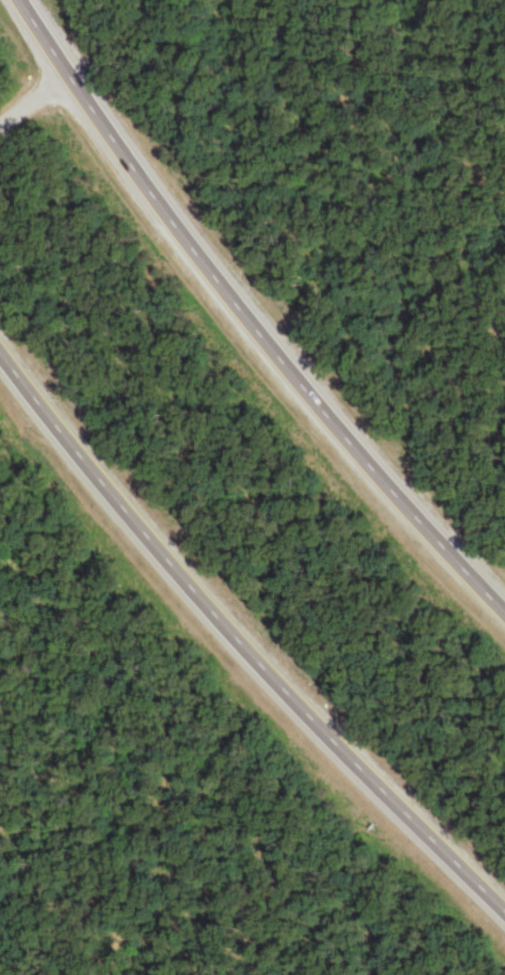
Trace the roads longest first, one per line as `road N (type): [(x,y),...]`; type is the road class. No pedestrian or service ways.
road 1 (motorway): [(67,425),(185,574),(504,896)]
road 2 (motorway): [(504,597),(308,380),(188,232)]
road 3 (motorway): [(188,232),(25,0)]

